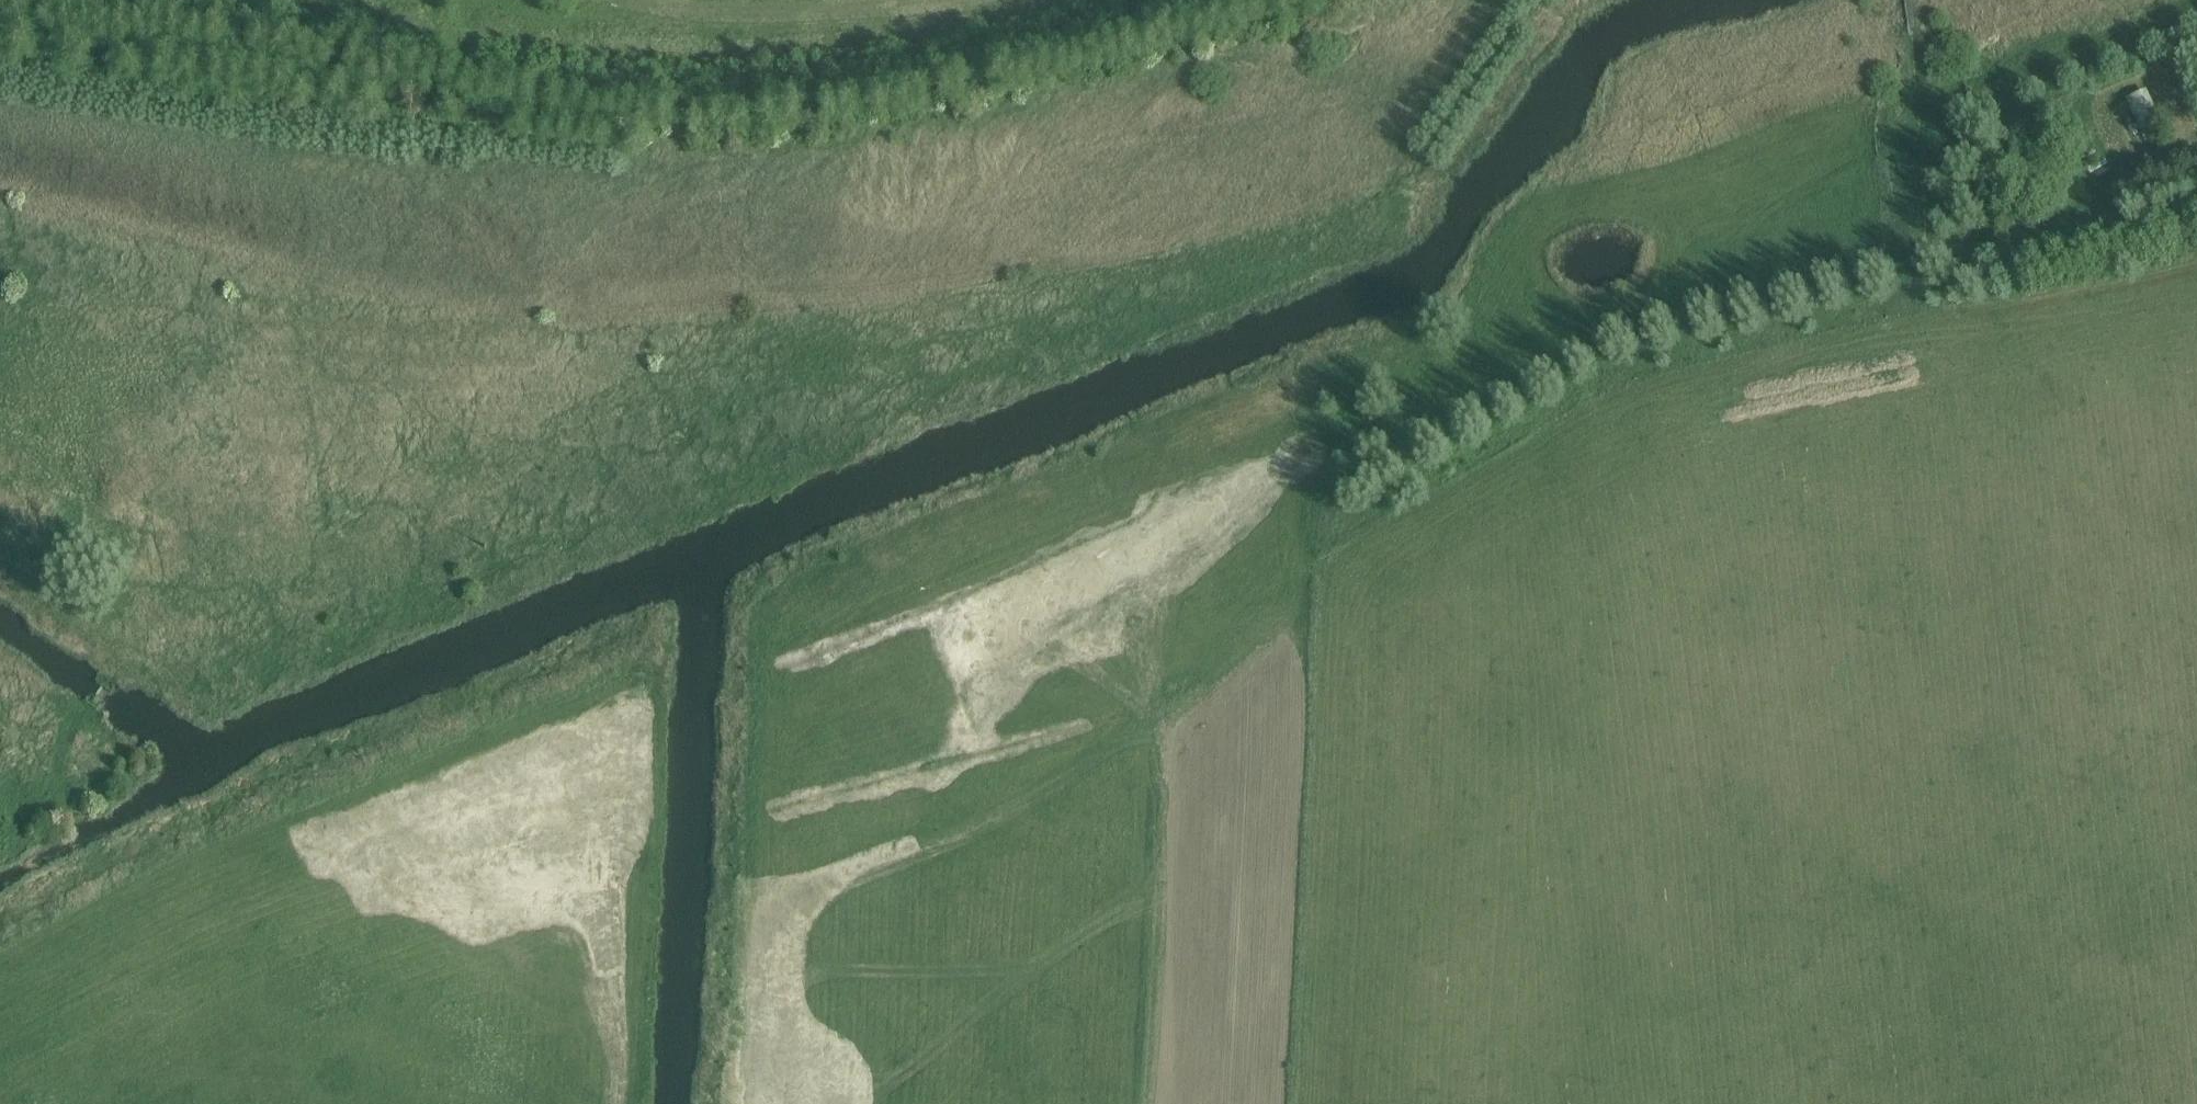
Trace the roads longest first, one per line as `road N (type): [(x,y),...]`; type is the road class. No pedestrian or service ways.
road 1 (track): [(1305,0),(879,107),(788,118),(638,120),(488,106),(0,25)]
road 2 (track): [(1909,19),(1937,297),(2196,247)]

